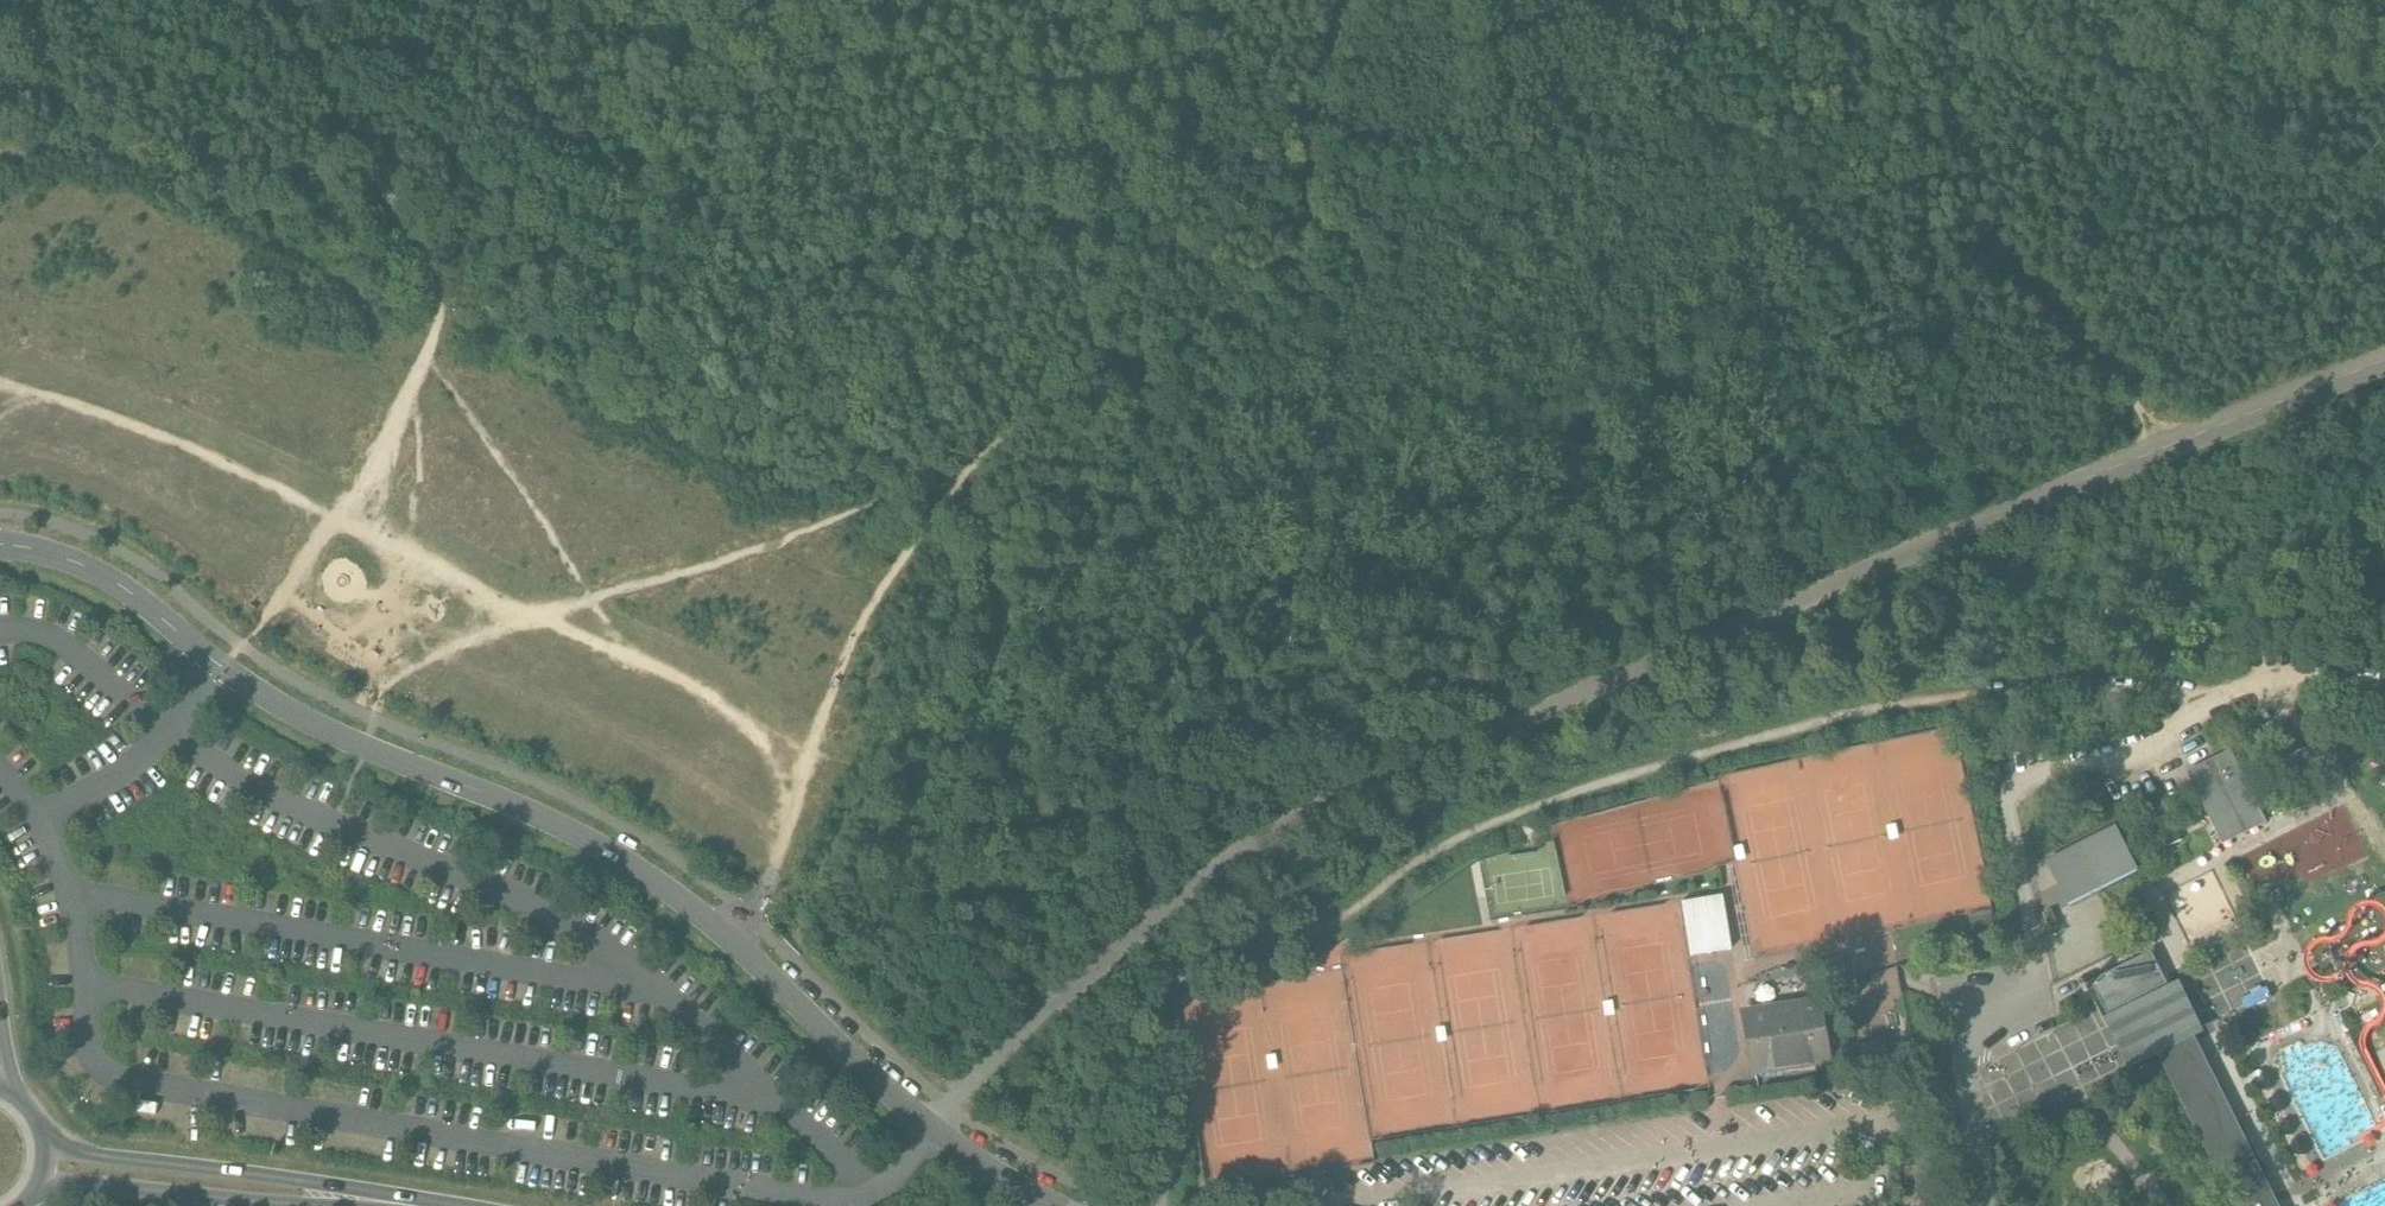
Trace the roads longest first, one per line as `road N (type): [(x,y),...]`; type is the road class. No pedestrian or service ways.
road 1 (track): [(949,1108),(1027,1023),(1190,904),(1699,645),(2166,448)]
road 2 (unclassified): [(0,551),(39,555),(118,588),(221,670),(309,723),(571,833),(729,942),(933,1131),(1057,1205)]
road 3 (secondary): [(44,1163),(388,1205)]
road 4 (track): [(2166,448),(2384,360)]
road 5 (unclassified): [(1983,1205),(1963,1048),(1972,1025),(2015,1002)]

